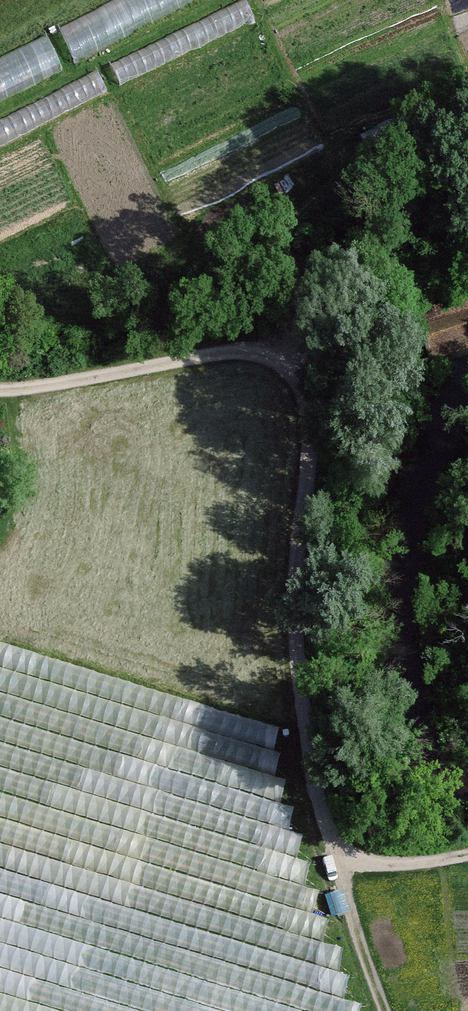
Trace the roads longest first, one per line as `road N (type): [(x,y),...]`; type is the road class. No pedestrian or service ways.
road 1 (track): [(467,857),(364,863),(343,855),(332,836),(297,647),(313,421),(296,375),(240,352),(0,390)]
road 2 (track): [(467,226),(395,265),(327,323),(313,421)]
road 3 (track): [(343,855),(358,937),(385,1010)]

